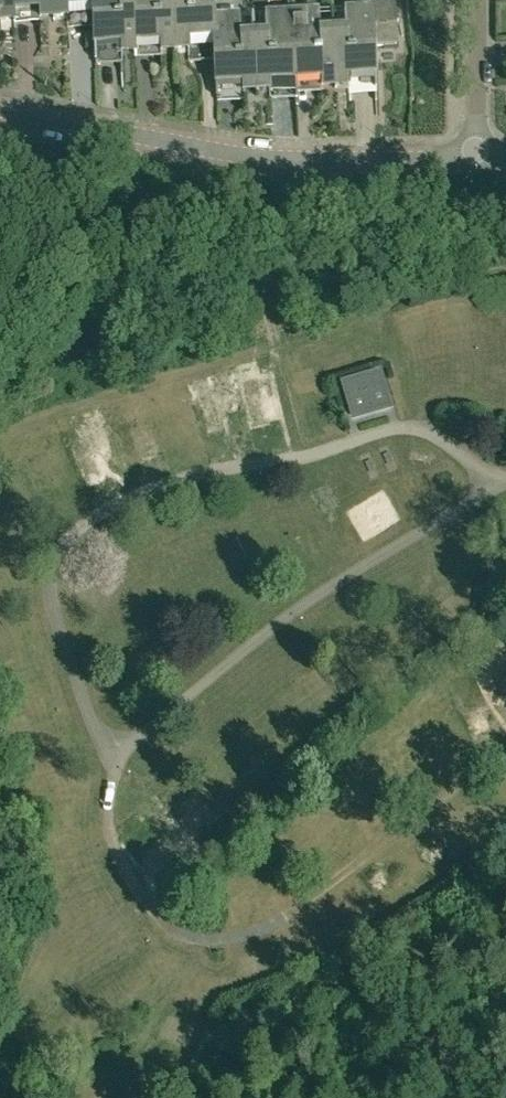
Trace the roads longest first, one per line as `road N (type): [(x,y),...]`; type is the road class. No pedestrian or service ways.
road 1 (residential): [(0,109),(260,156),(473,158)]
road 2 (residential): [(475,0),(473,158)]

